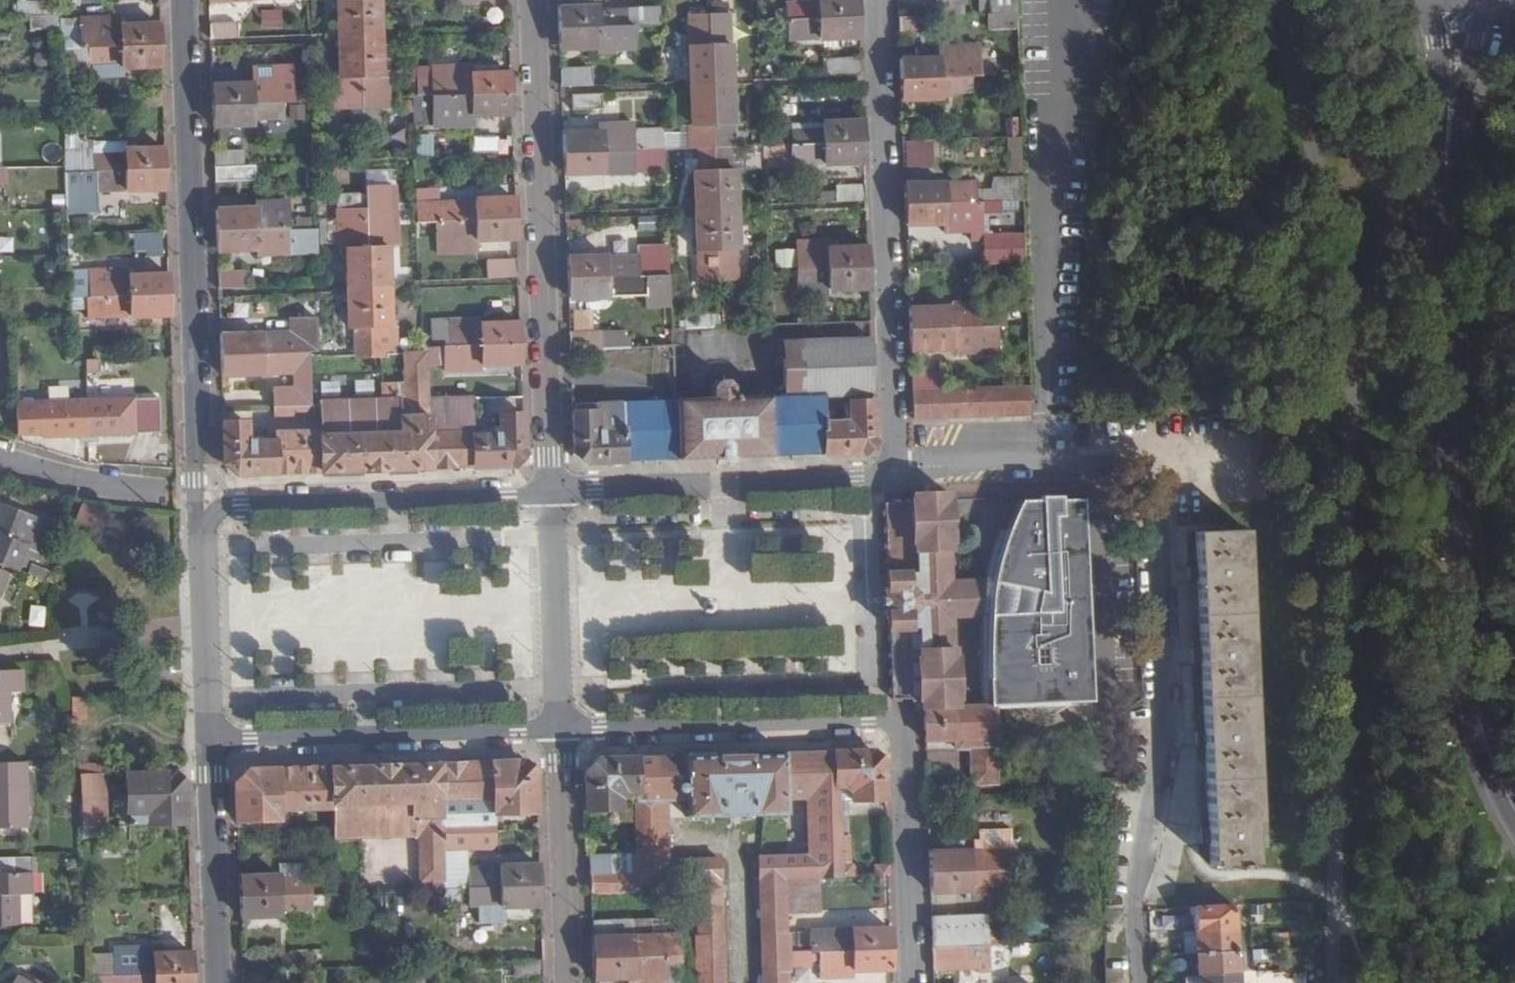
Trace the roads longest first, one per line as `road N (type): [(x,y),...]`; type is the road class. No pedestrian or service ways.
road 1 (residential): [(1514,807),(1475,701),(1462,596),(1447,171)]
road 2 (residential): [(560,729),(868,720),(898,729),(912,982)]
road 3 (residential): [(180,0),(201,529)]
road 4 (residential): [(1144,473),(1160,502),(1169,712),(1133,893),(1137,982)]
road 5 (residential): [(552,493),(536,0)]
road 6 (residential): [(878,0),(897,469)]
road 7 (residential): [(552,493),(241,504),(201,529)]
road 8 (residential): [(210,741),(560,729)]
road 9 (residential): [(897,469),(857,480),(552,493)]
road 10 (residential): [(570,982),(560,729)]
road 11 (residential): [(1144,473),(1130,466),(897,469)]
road 12 (residential): [(210,741),(217,982)]
road 13 (residential): [(560,729),(552,493)]
road 14 (residential): [(201,529),(210,741)]
road 15 (residential): [(1447,171),(1487,0)]
road 16 (residential): [(1424,0),(1437,43),(1447,171)]
road 17 (residential): [(145,494),(0,459)]

